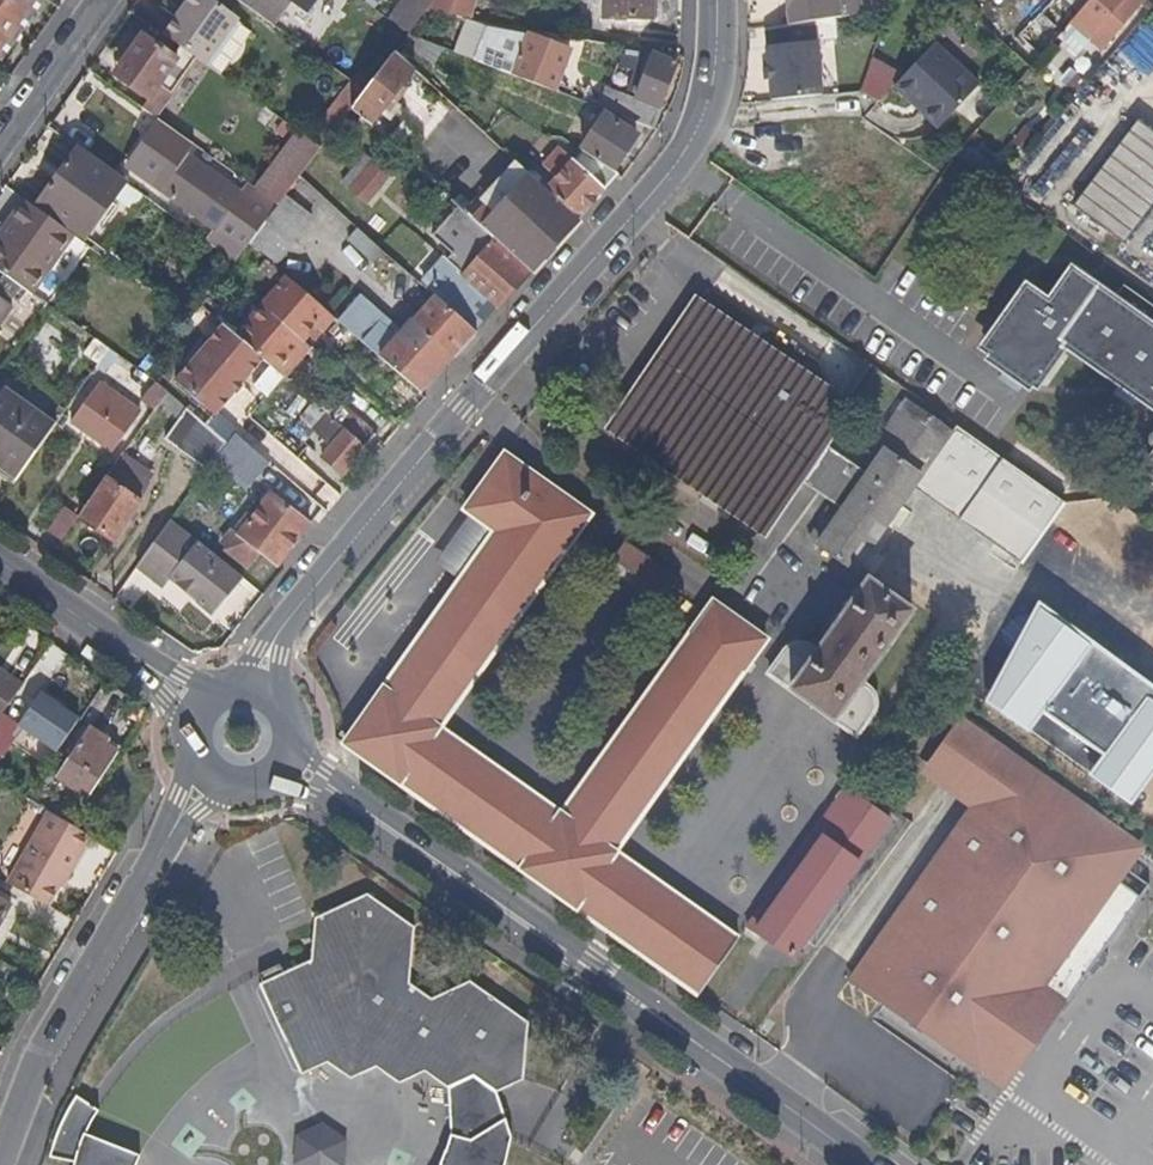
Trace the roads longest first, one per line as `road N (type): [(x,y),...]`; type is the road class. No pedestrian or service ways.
road 1 (residential): [(258,689),(281,630),(697,139),(719,83),(722,0)]
road 2 (tertiary): [(867,1164),(281,757)]
road 3 (residential): [(216,772),(43,1046),(0,1151)]
road 4 (tertiary): [(204,704),(0,564)]
road 5 (residential): [(103,0),(0,142)]

